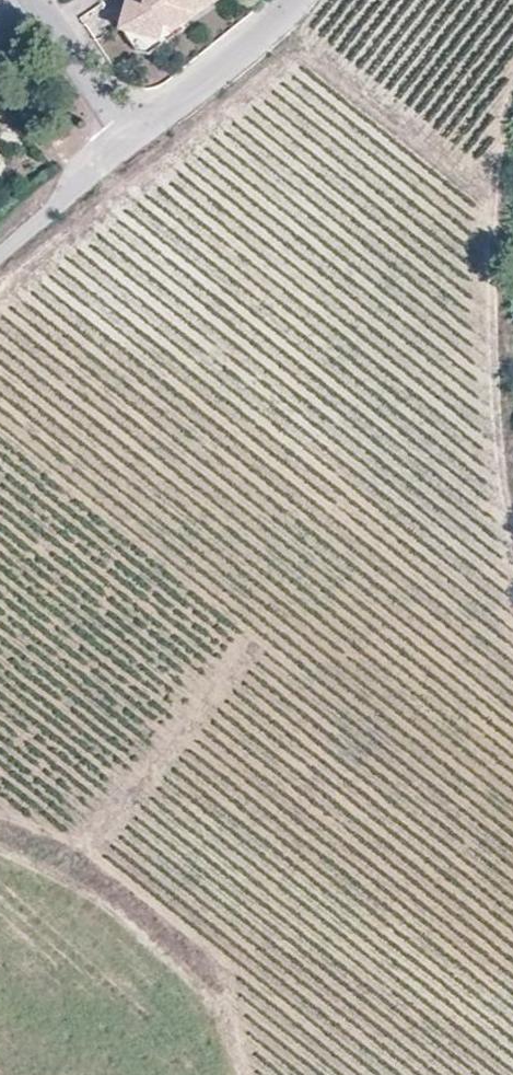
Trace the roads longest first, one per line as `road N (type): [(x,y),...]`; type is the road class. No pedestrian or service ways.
road 1 (track): [(512,514),(498,443),(492,330),(495,194),(512,69)]
road 2 (residential): [(131,144),(296,0)]
road 3 (residential): [(0,257),(131,144)]
road 4 (residential): [(37,0),(131,144)]

